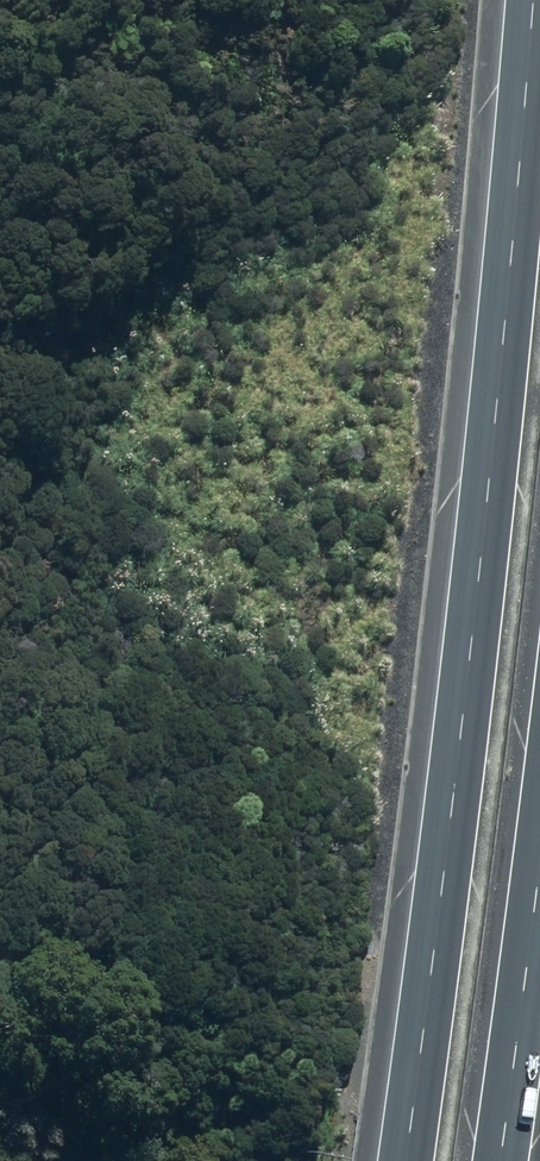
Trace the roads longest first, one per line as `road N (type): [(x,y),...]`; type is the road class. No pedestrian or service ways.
road 1 (motorway): [(406,1160),(528,0)]
road 2 (motorway): [(539,801),(497,1160)]

